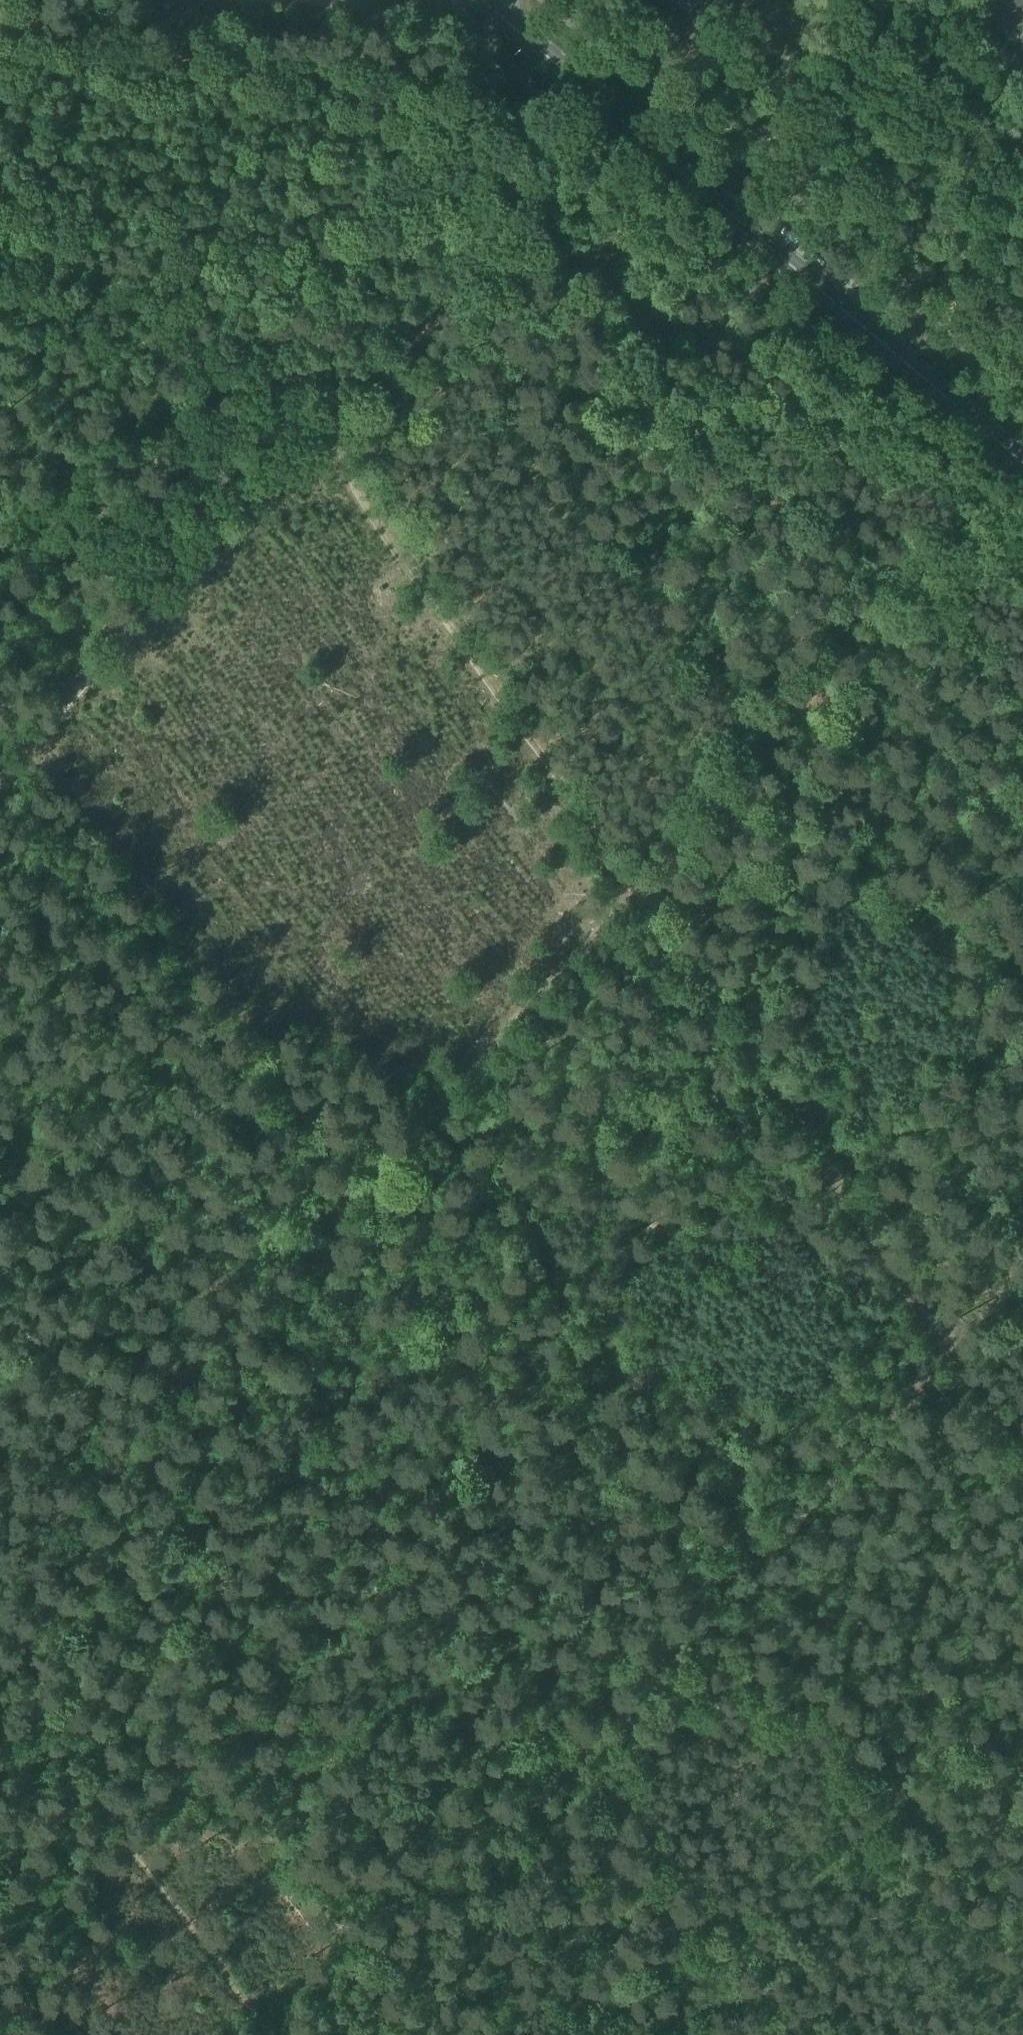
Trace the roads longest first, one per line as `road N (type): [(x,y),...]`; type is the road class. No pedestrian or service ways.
road 1 (primary): [(1022,464),(497,10)]

